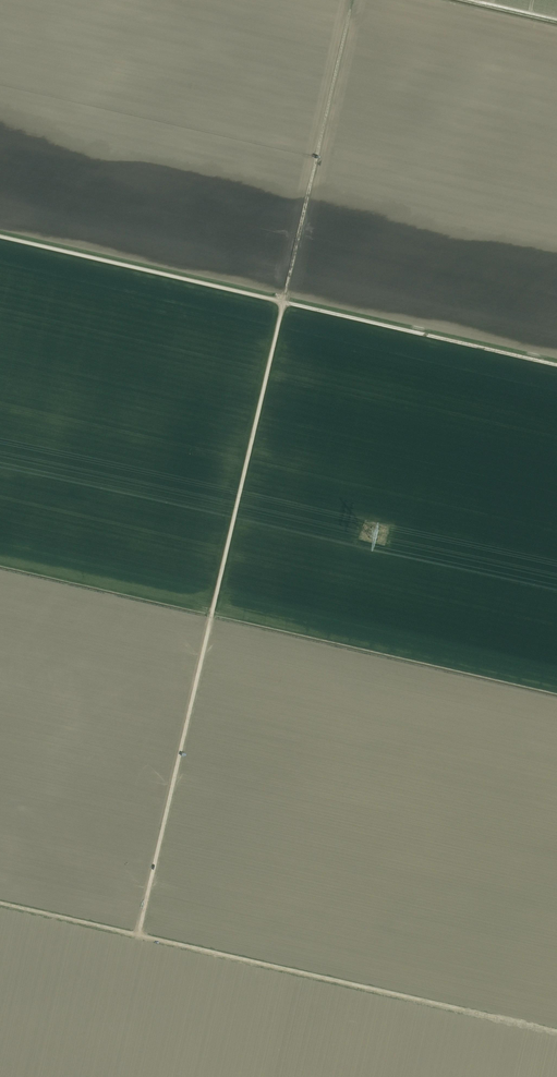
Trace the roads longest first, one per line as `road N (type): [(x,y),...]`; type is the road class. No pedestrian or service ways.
road 1 (track): [(556,365),(0,237)]

